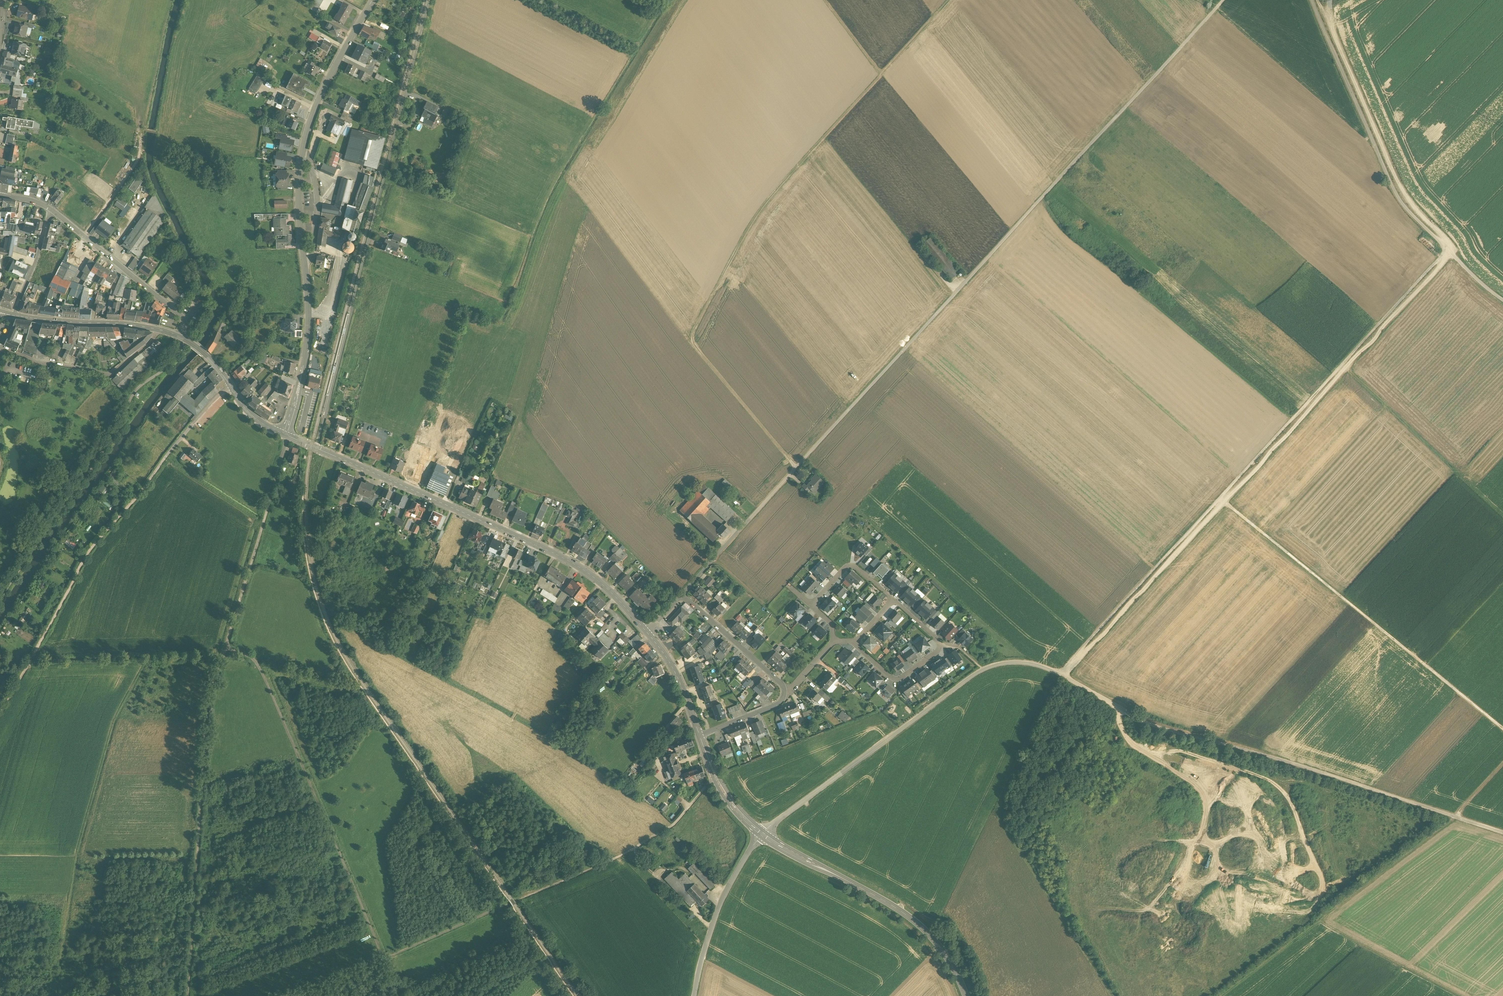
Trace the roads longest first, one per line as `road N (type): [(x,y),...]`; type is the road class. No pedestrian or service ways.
road 1 (track): [(1313,0),(1399,199),(1444,253),(1073,666)]
road 2 (unclassified): [(760,833),(982,669),(1022,663),(1061,675),(1153,728),(1502,833)]
road 3 (track): [(797,468),(1223,0)]
road 4 (track): [(797,468),(697,350),(694,335),(763,214),(953,0)]
road 5 (track): [(190,995),(209,721),(288,436)]
road 6 (tertiary): [(288,436),(308,339),(299,196),(305,140),(373,0)]
road 7 (secondary): [(647,633),(612,593),(564,558),(317,448)]
road 8 (track): [(1061,675),(1000,817),(1113,995)]
road 9 (track): [(1221,497),(1502,729)]
road 10 (track): [(384,959),(263,673),(253,658),(226,647)]
road 11 (track): [(0,606),(134,392),(188,341)]
road 12 (track): [(0,719),(89,549),(168,454)]
road 13 (track): [(632,849),(384,959)]
road 14 (secondary): [(966,995),(939,946),(903,912),(760,833)]
road 15 (residential): [(429,0),(367,244)]
road 16 (track): [(1502,771),(1464,814),(1320,921)]
road 17 (residential): [(317,448),(367,244)]
road 18 (track): [(567,177),(675,0)]
road 19 (unclassified): [(694,995),(725,891),(760,833)]
road 20 (secondary): [(181,337),(14,316)]
road 21 (track): [(1342,365),(1463,477)]
road 22 (residential): [(834,641),(830,622),(812,606),(848,566),(894,600)]
road 23 (track): [(1454,995),(1320,921)]
road 24 (residential): [(854,644),(901,676),(940,647),(911,615)]
road 25 (residential): [(682,594),(789,692)]
road 26 (track): [(174,141),(141,131),(139,157),(103,210)]
road 27 (track): [(1222,995),(1320,921)]

